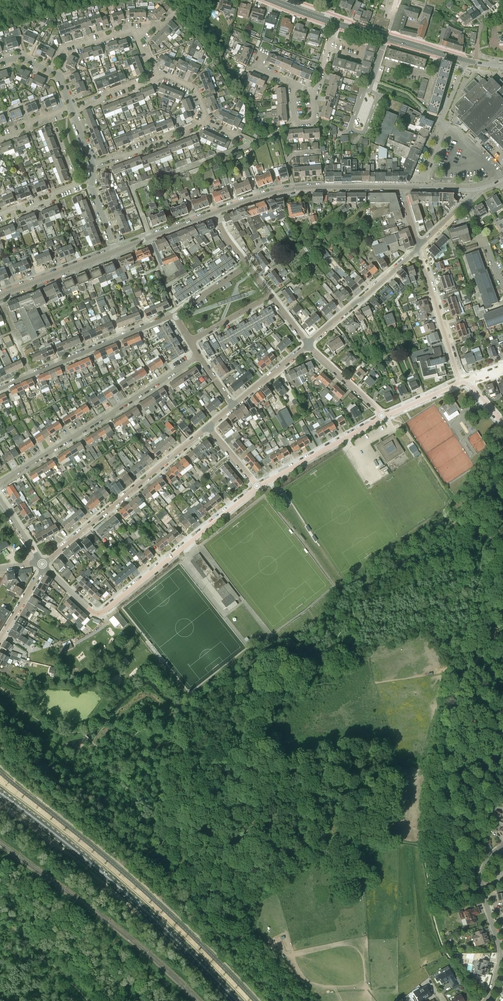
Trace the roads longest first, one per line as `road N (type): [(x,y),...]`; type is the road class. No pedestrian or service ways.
road 1 (primary): [(0,793),(112,881),(237,1000)]
road 2 (residential): [(0,482),(199,355)]
road 3 (residential): [(43,564),(208,427)]
road 4 (residential): [(103,612),(258,487)]
road 5 (residential): [(0,389),(174,315)]
road 6 (residential): [(215,213),(293,189),(400,188)]
road 7 (residential): [(308,345),(419,247)]
road 8 (residential): [(258,487),(385,416)]
road 9 (residential): [(461,383),(419,247)]
road 10 (residential): [(0,296),(116,251)]
road 11 (residential): [(93,165),(204,121)]

